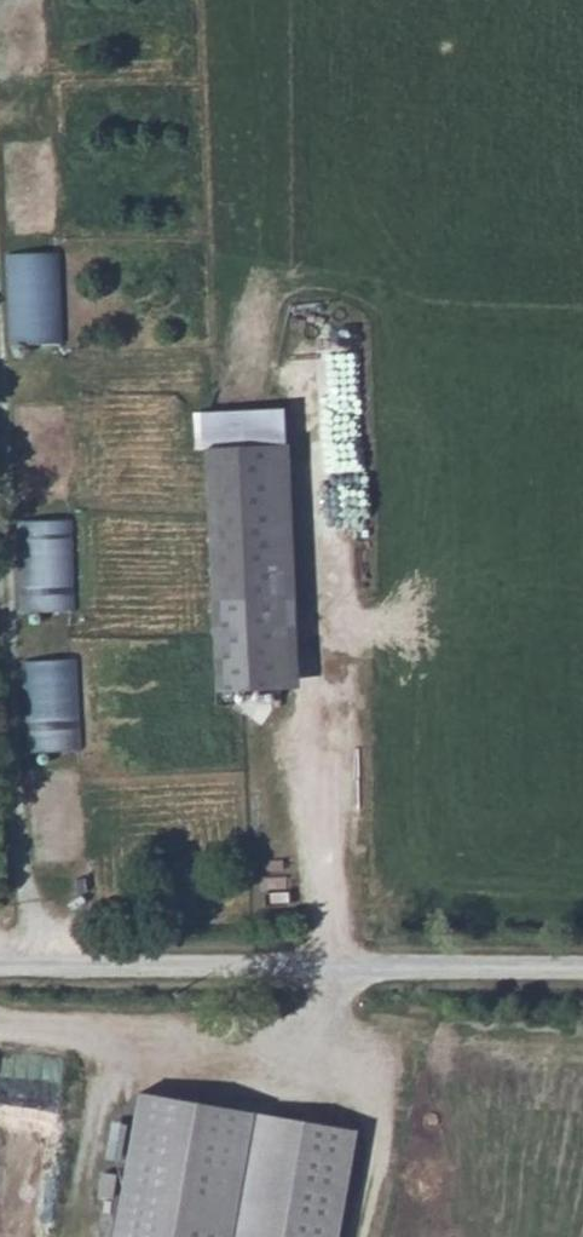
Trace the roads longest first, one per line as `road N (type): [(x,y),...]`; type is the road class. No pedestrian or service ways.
road 1 (track): [(40,978),(0,264)]
road 2 (unclassified): [(582,981),(0,978)]

